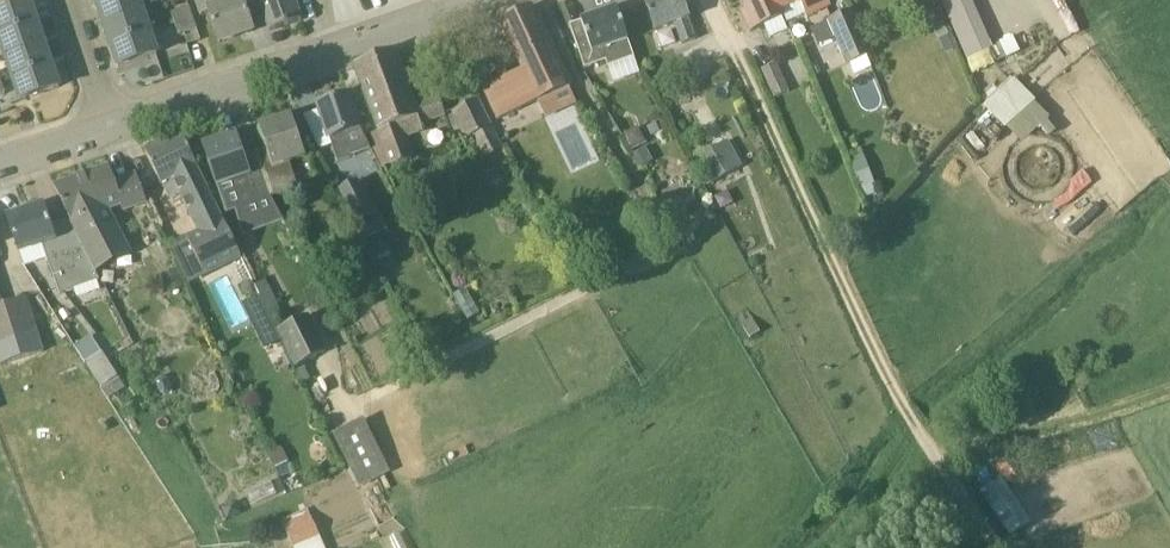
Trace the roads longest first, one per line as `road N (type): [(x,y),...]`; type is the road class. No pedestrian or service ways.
road 1 (track): [(1002,547),(888,381),(712,0)]
road 2 (tertiary): [(114,130),(478,0)]
road 3 (track): [(937,457),(1038,434),(1169,389)]
road 4 (track): [(810,547),(918,431)]
road 5 (residential): [(114,130),(71,0)]
road 6 (tertiary): [(0,170),(114,130)]

